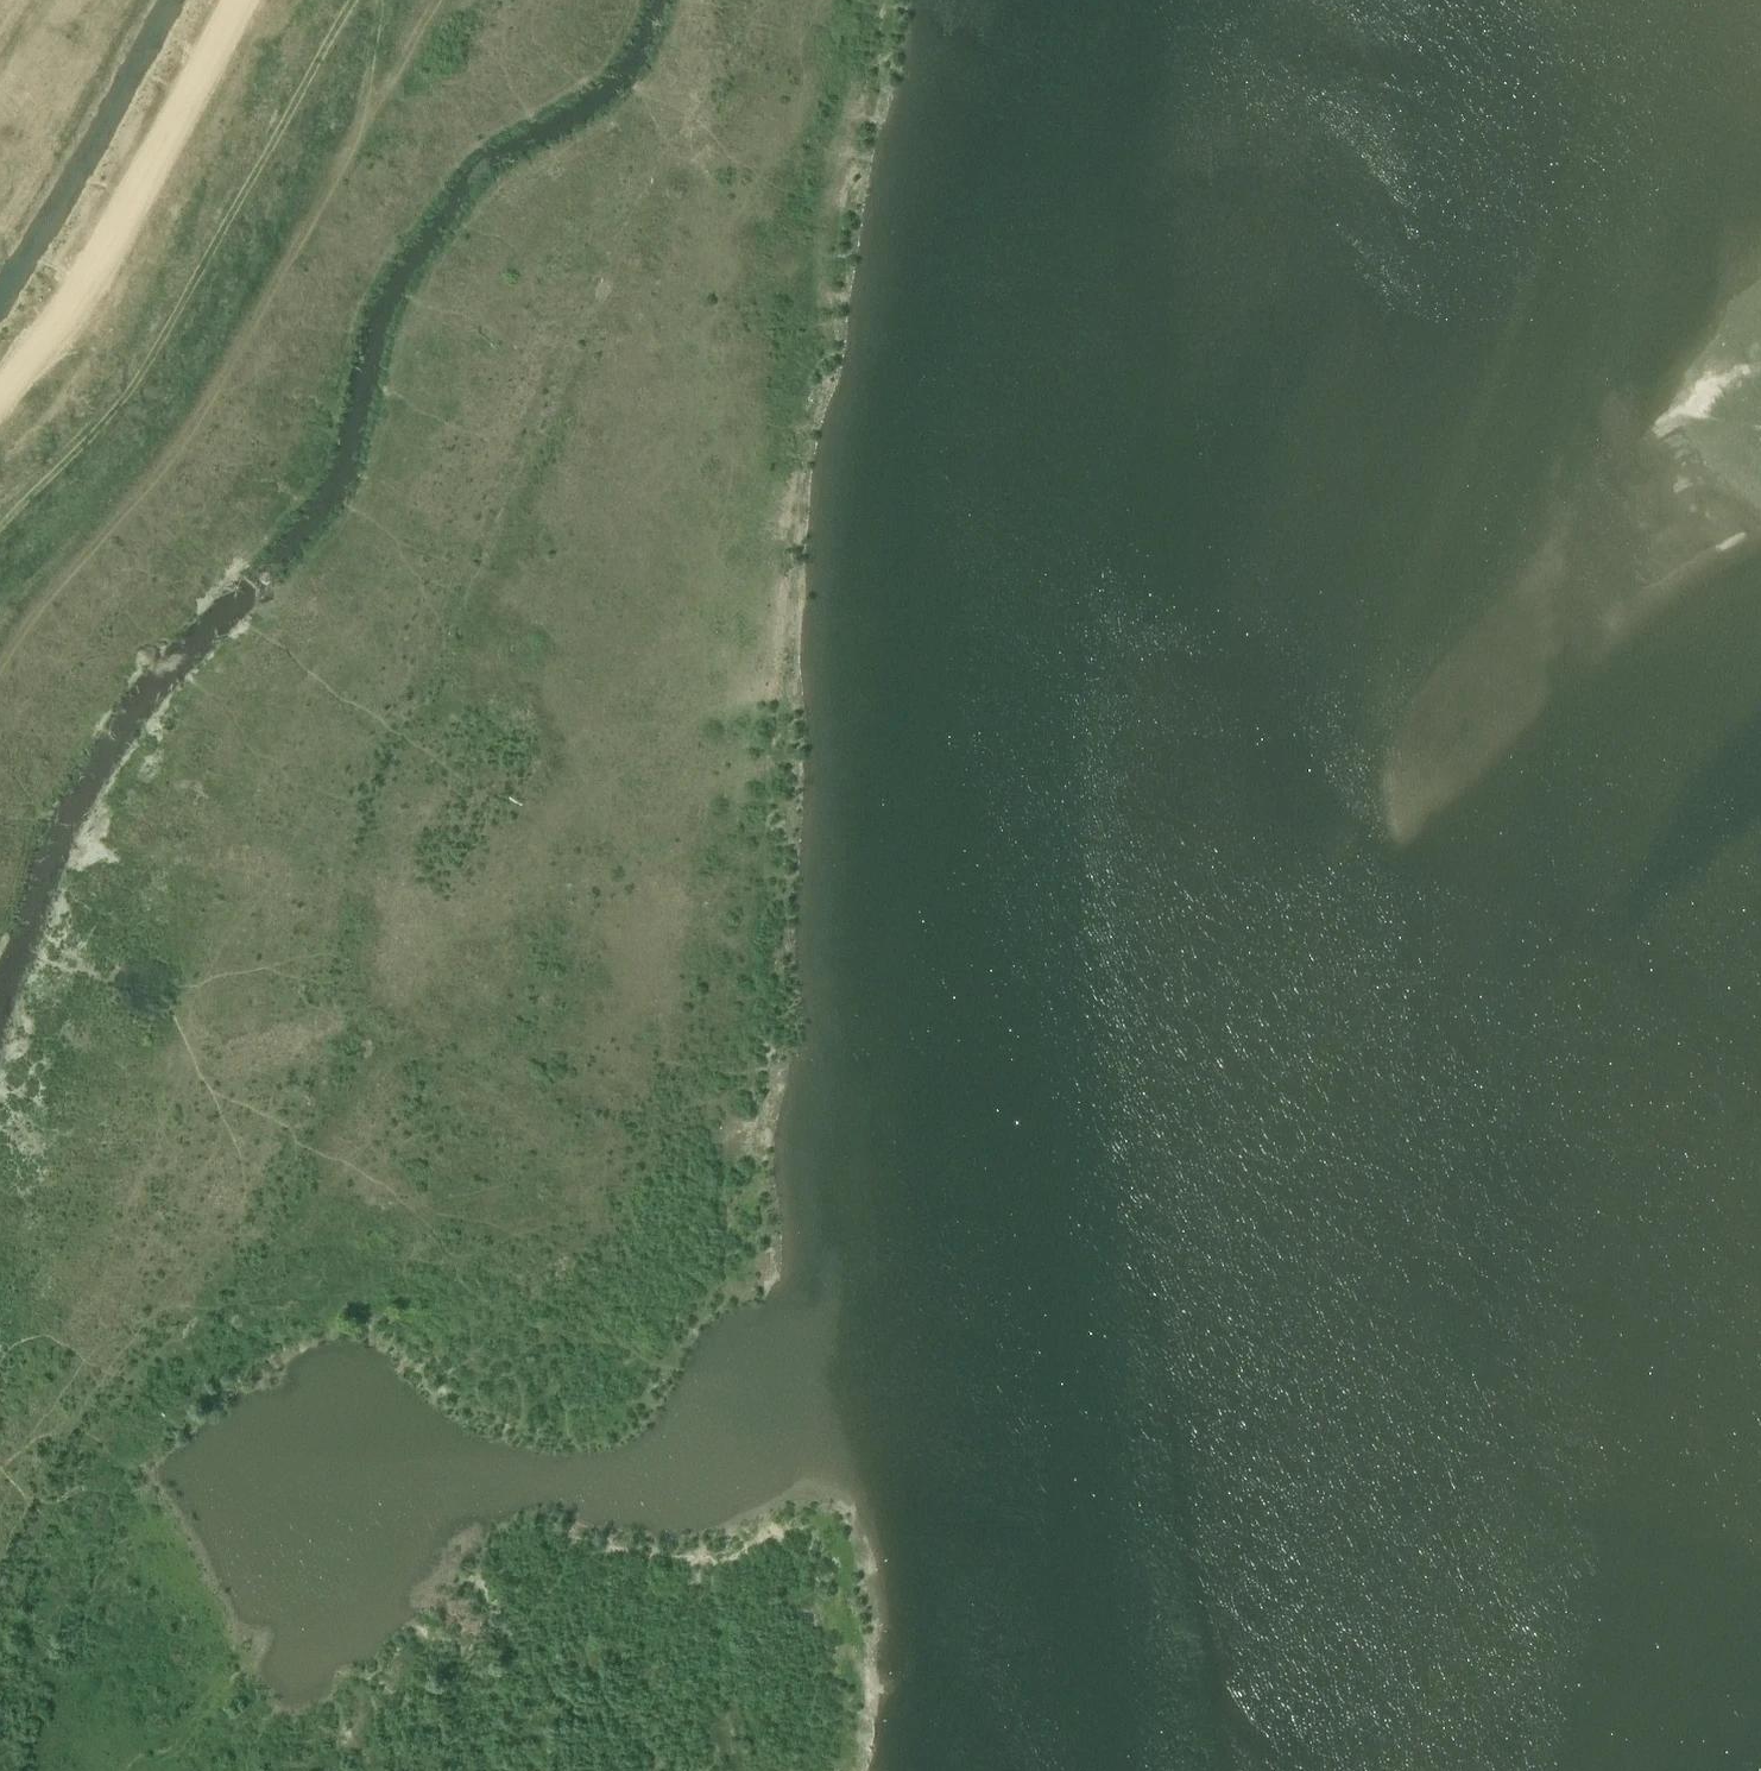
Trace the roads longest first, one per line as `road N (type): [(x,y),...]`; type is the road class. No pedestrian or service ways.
road 1 (track): [(0,666),(192,427),(335,180),(363,124),(379,0)]
road 2 (track): [(361,0),(107,424),(0,536)]
road 3 (track): [(0,389),(40,343),(242,0)]

